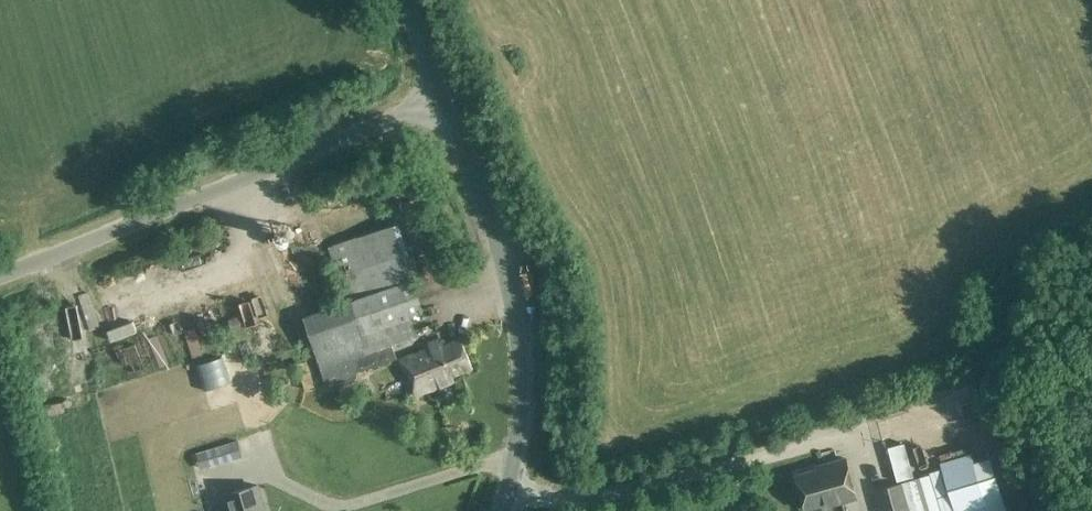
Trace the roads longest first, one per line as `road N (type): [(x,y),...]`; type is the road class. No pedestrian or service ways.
road 1 (unclassified): [(0,276),(443,102)]
road 2 (unclassified): [(503,510),(520,420),(518,343),(491,221),(443,102)]
road 3 (track): [(513,466),(477,466),(339,506),(254,469)]

